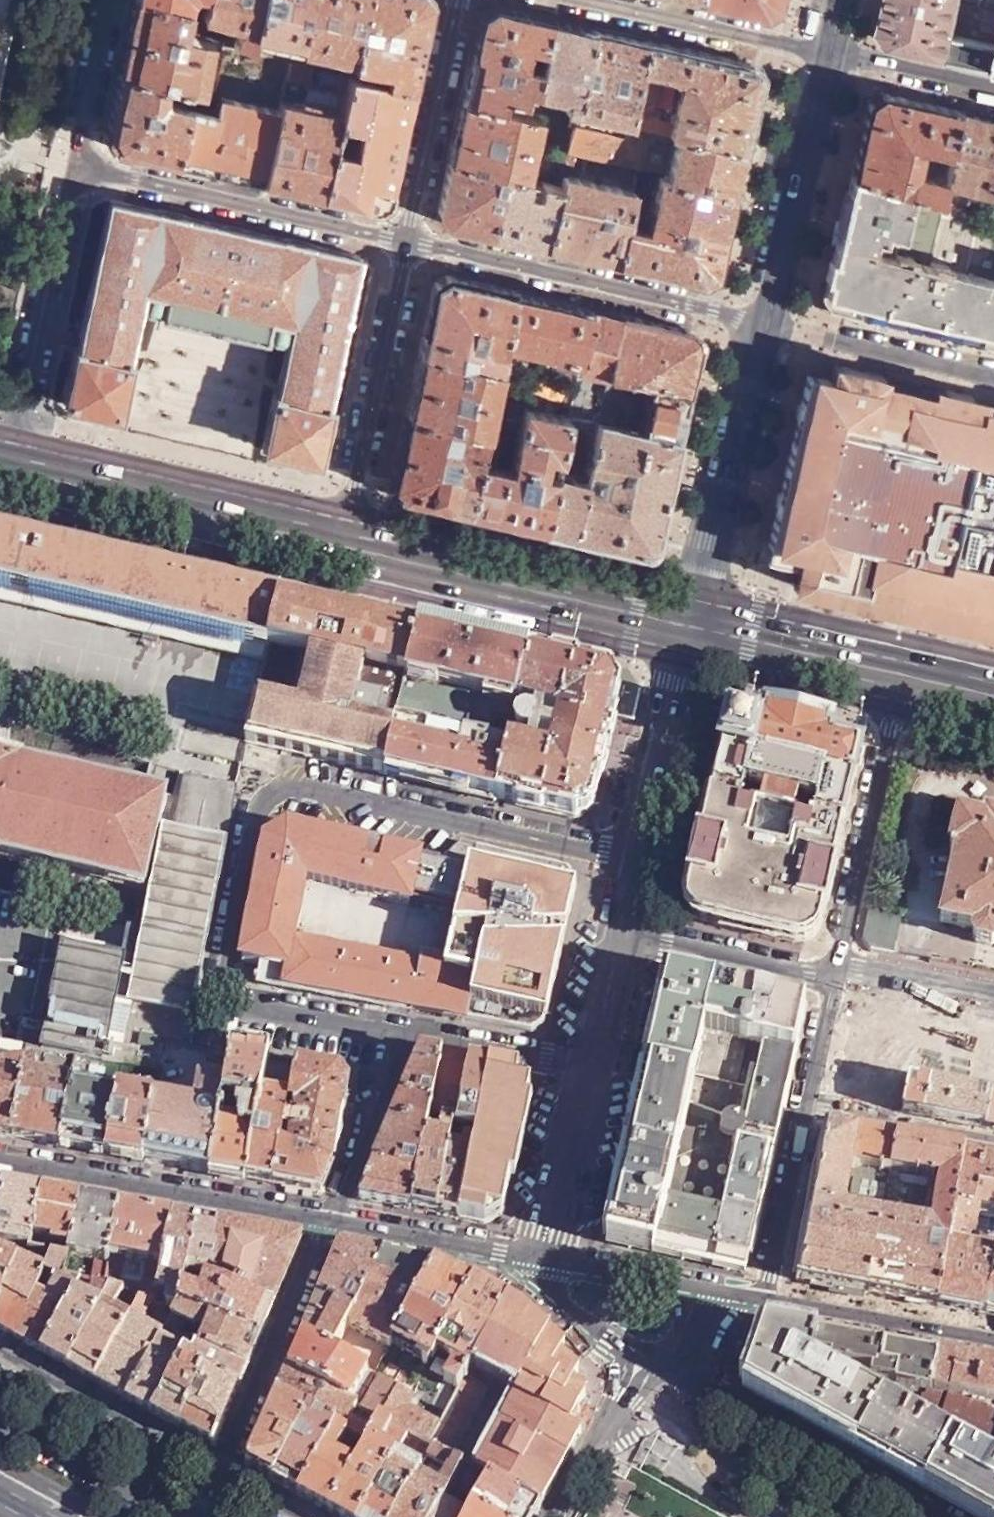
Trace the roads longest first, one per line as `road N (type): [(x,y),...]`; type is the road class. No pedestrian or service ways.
road 1 (residential): [(637,849),(301,775),(250,792),(208,997),(405,1031)]
road 2 (residential): [(406,240),(765,320)]
road 3 (primary): [(336,544),(690,625)]
road 4 (tertiary): [(336,1221),(0,1154)]
road 5 (residential): [(73,165),(406,240)]
road 6 (primary): [(5,469),(336,544)]
road 7 (residential): [(834,973),(764,1294)]
road 8 (tertiary): [(690,625),(765,320)]
road 9 (residential): [(336,544),(406,240)]
road 10 (residential): [(5,469),(73,165)]
road 11 (motorway): [(692,0),(993,74)]
road 12 (residential): [(949,1516),(675,1376)]
road 13 (residential): [(901,673),(834,973)]
road 14 (residential): [(336,1221),(228,1485)]
road 15 (tertiary): [(765,320),(831,49)]
road 16 (residential): [(228,1485),(0,1358)]
road 17 (residential): [(406,240),(458,0)]
road 18 (residential): [(765,320),(993,375)]
road 19 (tertiary): [(764,1294),(993,1340)]
road 20 (tertiary): [(637,849),(690,625)]
road 21 (residential): [(607,0),(831,49)]
road 22 (residential): [(834,973),(620,929)]
road 23 (tertiary): [(551,1257),(336,1221)]
road 24 (primary): [(690,625),(901,673)]
road 25 (tertiary): [(764,1294),(551,1257)]
road 26 (residential): [(0,1422),(186,1516)]
road 27 (residential): [(405,1031),(336,1221)]
road 28 (tertiary): [(551,1257),(592,1067)]
road 29 (residential): [(405,1031),(592,1067)]
road 30 (residential): [(550,1516),(638,1358)]
road 31 (residential): [(110,0),(73,165)]
road 32 (residential): [(831,49),(993,90)]
road 33 (residential): [(993,1001),(834,973)]
road 34 (tertiary): [(592,1067),(620,929)]
road 35 (residential): [(638,1358),(606,1343),(551,1257)]
road 36 (residential): [(675,1376),(705,1315),(764,1294)]

